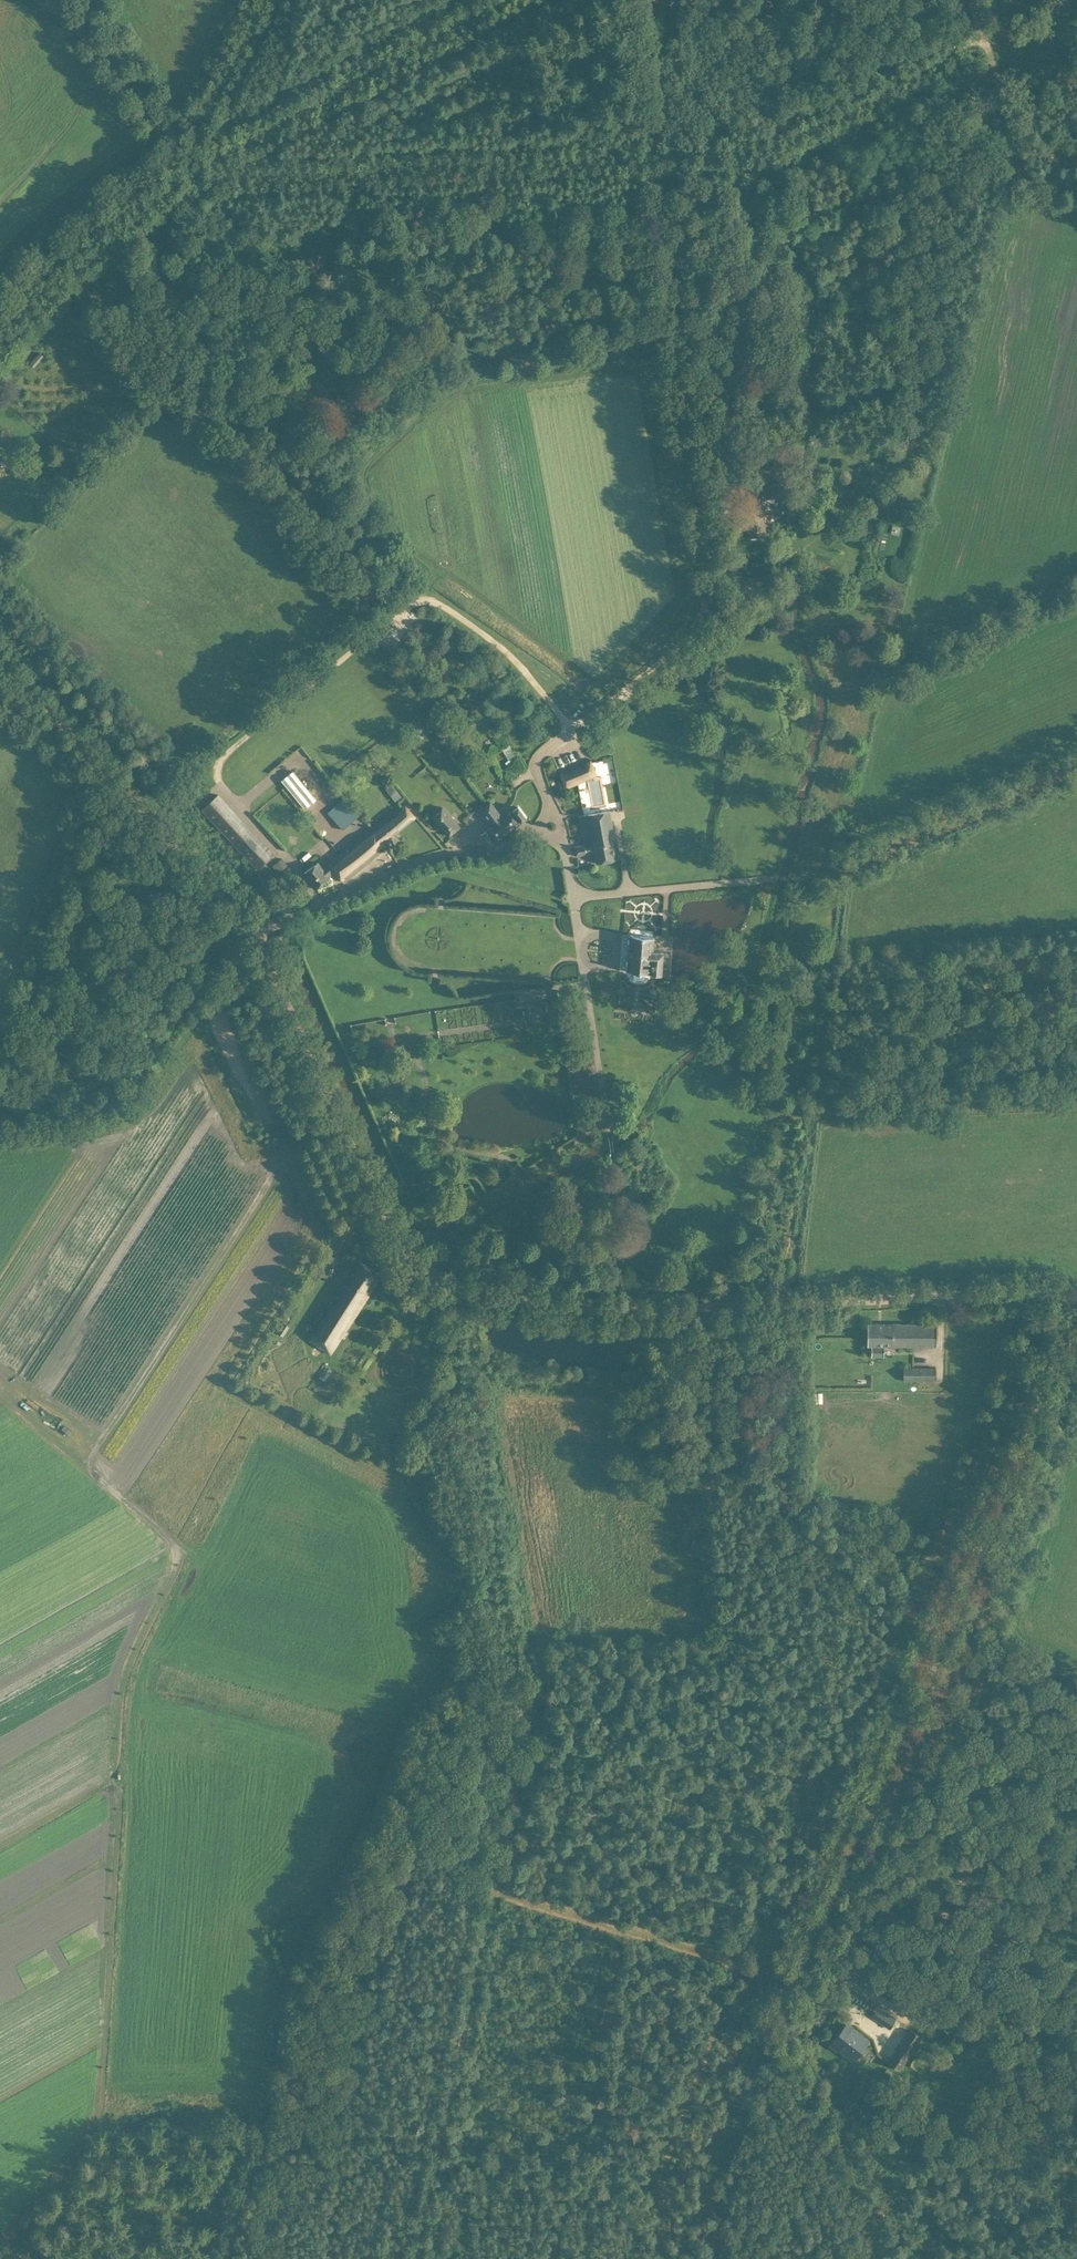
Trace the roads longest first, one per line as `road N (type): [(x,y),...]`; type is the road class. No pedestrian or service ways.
road 1 (unclassified): [(882,2258),(776,2010),(1076,1296)]
road 2 (unclassified): [(1076,1296),(1025,1291),(604,1310),(450,1280),(401,1238),(337,1124),(258,934)]
road 3 (track): [(200,2258),(246,2151),(395,2130),(439,2139),(414,2258)]
road 4 (unclassified): [(258,934),(0,658)]
road 5 (track): [(787,1979),(738,1962),(663,2160),(661,2258)]
road 6 (track): [(491,1887),(738,1962)]
road 7 (unclassified): [(258,934),(212,1000),(264,1123)]

